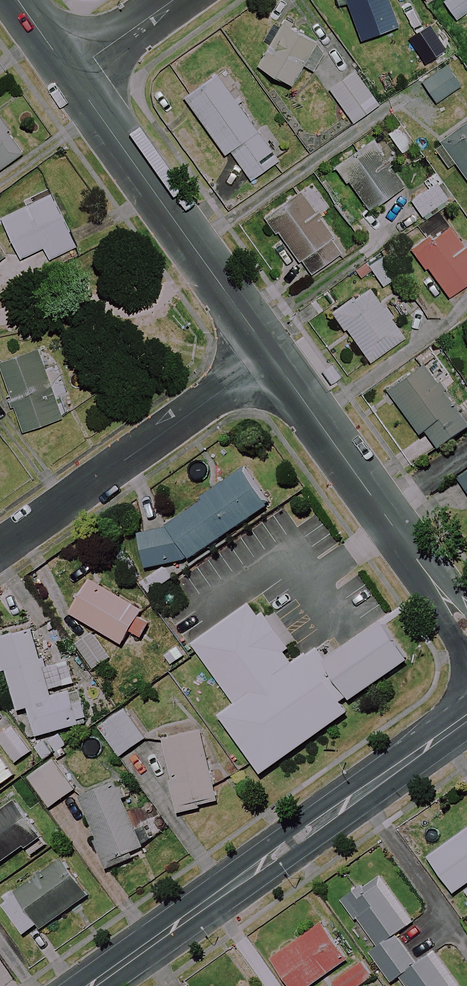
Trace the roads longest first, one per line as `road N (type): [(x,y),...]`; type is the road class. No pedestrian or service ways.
road 1 (tertiary): [(466,718),(89,985)]
road 2 (tertiary): [(271,354),(69,74)]
road 3 (tertiary): [(466,628),(271,354)]
road 4 (residential): [(0,548),(271,354)]
road 5 (residential): [(69,74),(173,0)]

